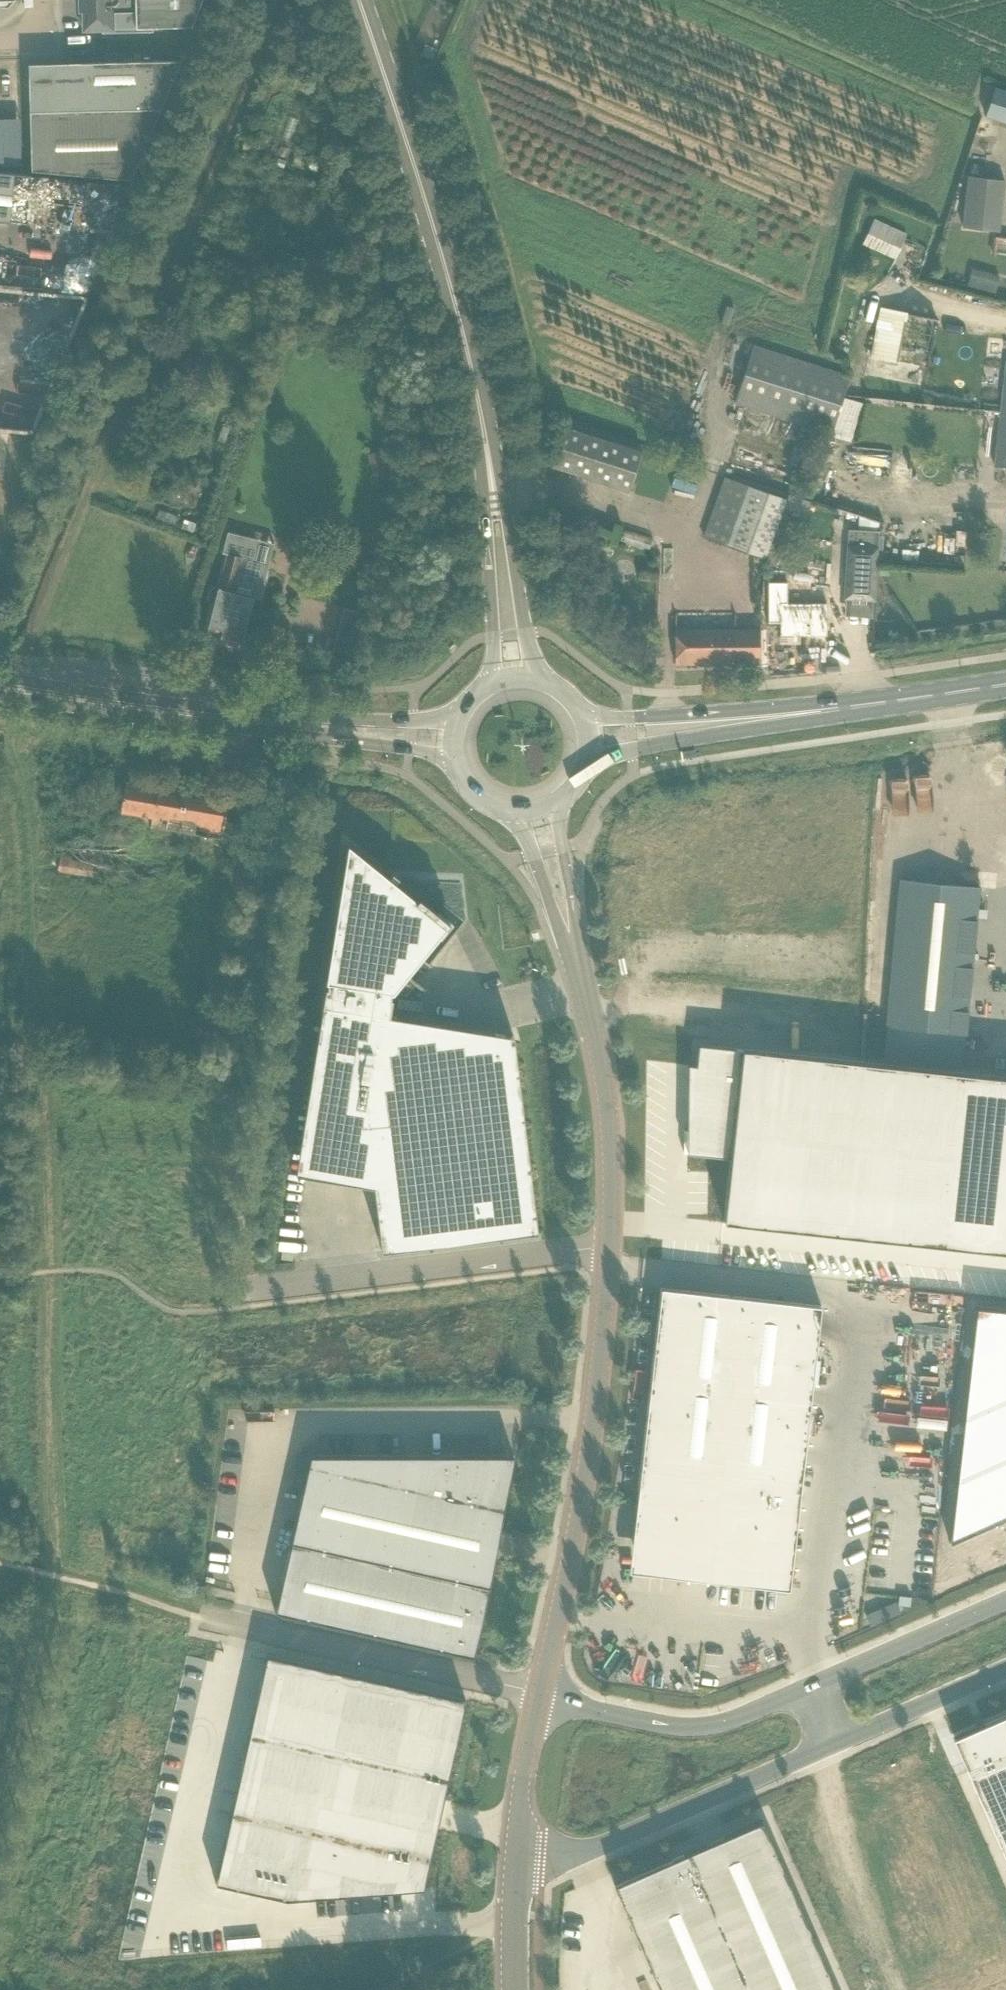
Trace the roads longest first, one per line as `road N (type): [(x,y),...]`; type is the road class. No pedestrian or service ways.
road 1 (tertiary): [(576,941),(613,1126),(612,1269),(590,1450),(544,1693)]
road 2 (primary): [(491,480),(448,284),(360,0)]
road 3 (secondary): [(459,719),(271,712),(0,674)]
road 4 (secondary): [(0,694),(412,748),(453,762)]
road 5 (unclassified): [(544,1693),(197,1617)]
road 6 (unclassified): [(521,1855),(571,1854),(637,1832),(849,1736)]
road 7 (unclassified): [(822,1680),(729,1721),(680,1728),(544,1693)]
road 8 (primary): [(778,715),(1005,686)]
road 9 (primary): [(491,480),(485,528),(494,683)]
road 10 (primary): [(534,678),(508,526),(491,480)]
road 11 (unclassified): [(1005,1600),(822,1680)]
road 12 (primary): [(589,764),(738,735),(778,715)]
road 13 (primary): [(778,715),(585,717)]
road 14 (unclassified): [(849,1736),(1005,1669)]
road 15 (tertiary): [(544,1693),(521,1855)]
road 16 (tertiary): [(517,815),(576,941)]
road 17 (tertiary): [(576,941),(559,804)]
road 18 (tertiary): [(521,1855),(517,1989)]

